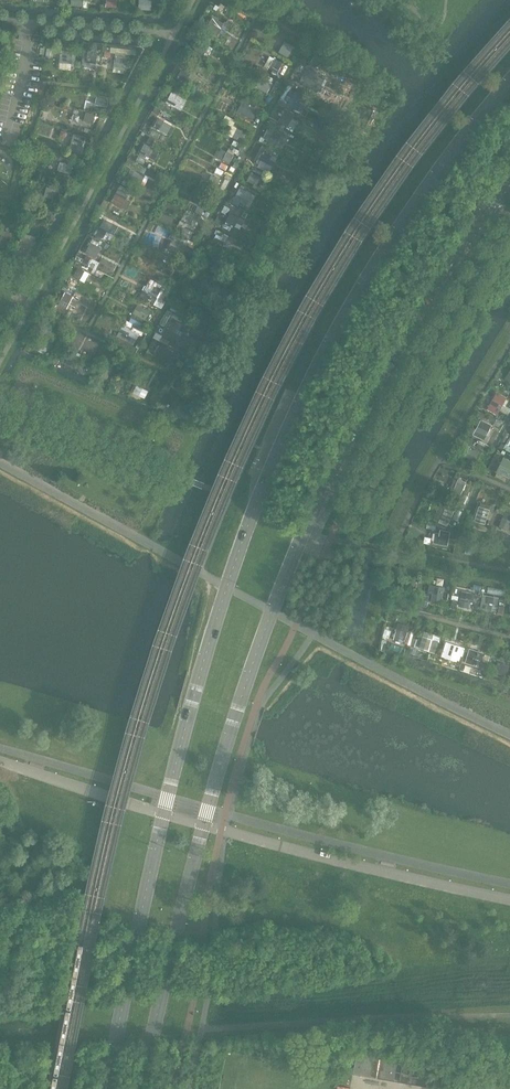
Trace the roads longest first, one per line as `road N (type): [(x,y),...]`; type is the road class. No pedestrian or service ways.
road 1 (secondary): [(509,79),(431,179),(369,276),(303,393),(253,510),(163,814),(108,1088)]
road 2 (secondary): [(143,1088),(201,825),(269,614),(397,351),(509,184)]

